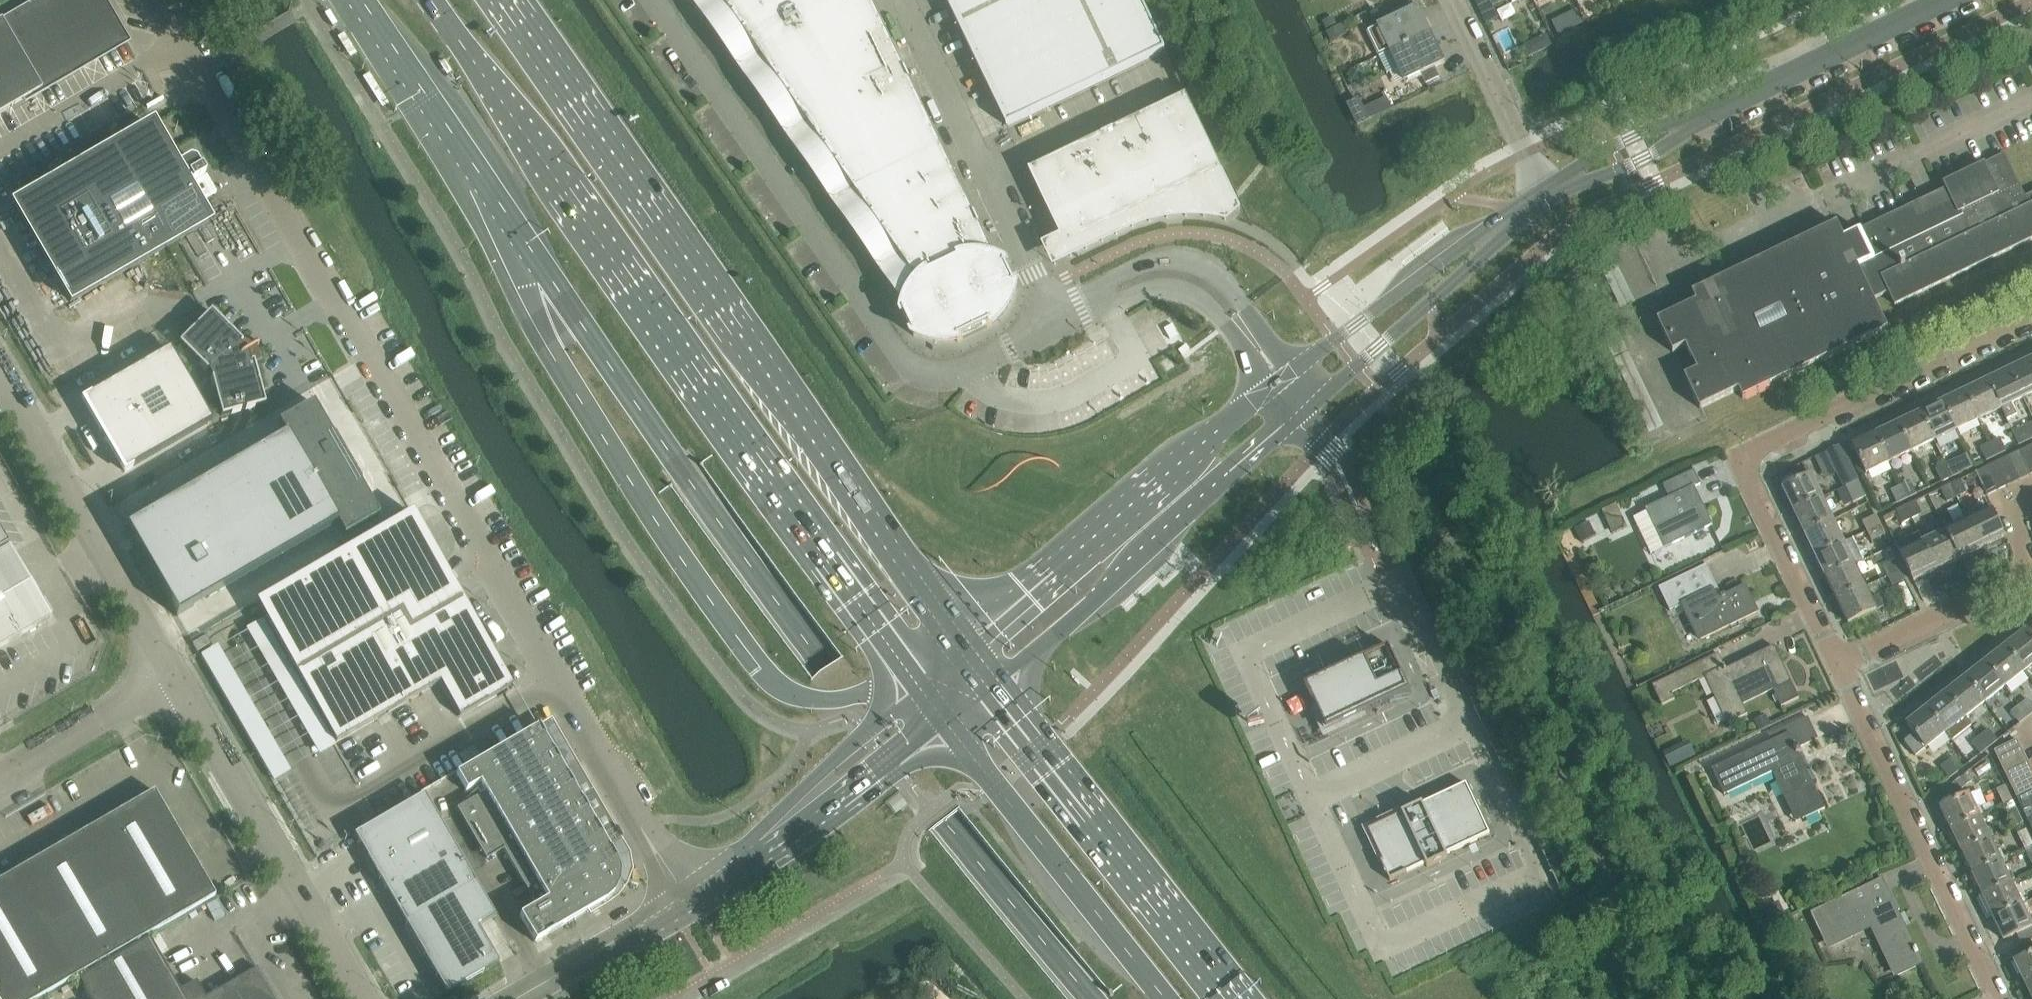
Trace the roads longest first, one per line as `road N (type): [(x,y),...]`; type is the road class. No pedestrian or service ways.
road 1 (unclassified): [(681,895),(164,0)]
road 2 (primary): [(429,0),(730,434),(923,693)]
road 3 (primary): [(961,652),(505,0)]
road 4 (residential): [(650,0),(903,363),(943,375),(1056,322)]
road 5 (residential): [(1837,664),(1739,460),(2031,319)]
road 6 (tertiary): [(990,688),(1301,418)]
road 7 (tertiary): [(1268,391),(961,652)]
road 8 (primary): [(1234,998),(990,688)]
road 9 (unclassified): [(362,998),(172,679)]
road 10 (residential): [(1995,998),(1837,664)]
road 11 (unclassified): [(172,679),(0,371)]
road 12 (primary): [(945,723),(1164,998)]
road 13 (tertiary): [(1301,418),(1550,193)]
road 14 (unclassified): [(681,895),(767,855),(945,723)]
road 15 (unclassified): [(923,693),(681,895)]
road 16 (tertiary): [(1550,193),(1513,209),(1293,372)]
road 17 (tertiary): [(1703,118),(1949,0)]
road 18 (residential): [(1293,372),(1236,295),(1193,265),(1144,266),(1120,276),(1103,298)]
road 19 (unclassified): [(1550,193),(1452,0)]
road 20 (residential): [(1103,298),(1160,288),(1192,294),(1215,312),(1268,391)]
road 21 (residential): [(1837,664),(2031,572)]
road 22 (residential): [(985,174),(1172,84)]
road 23 (unclassified): [(508,998),(681,895)]
road 24 (unclassified): [(0,779),(172,679)]
road 25 (residential): [(985,174),(901,0)]
road 26 (residential): [(1056,322),(985,174)]
road 27 (tertiary): [(1567,182),(1618,172),(1703,118)]
road 28 (tertiary): [(1703,118),(1610,148),(1567,182)]

